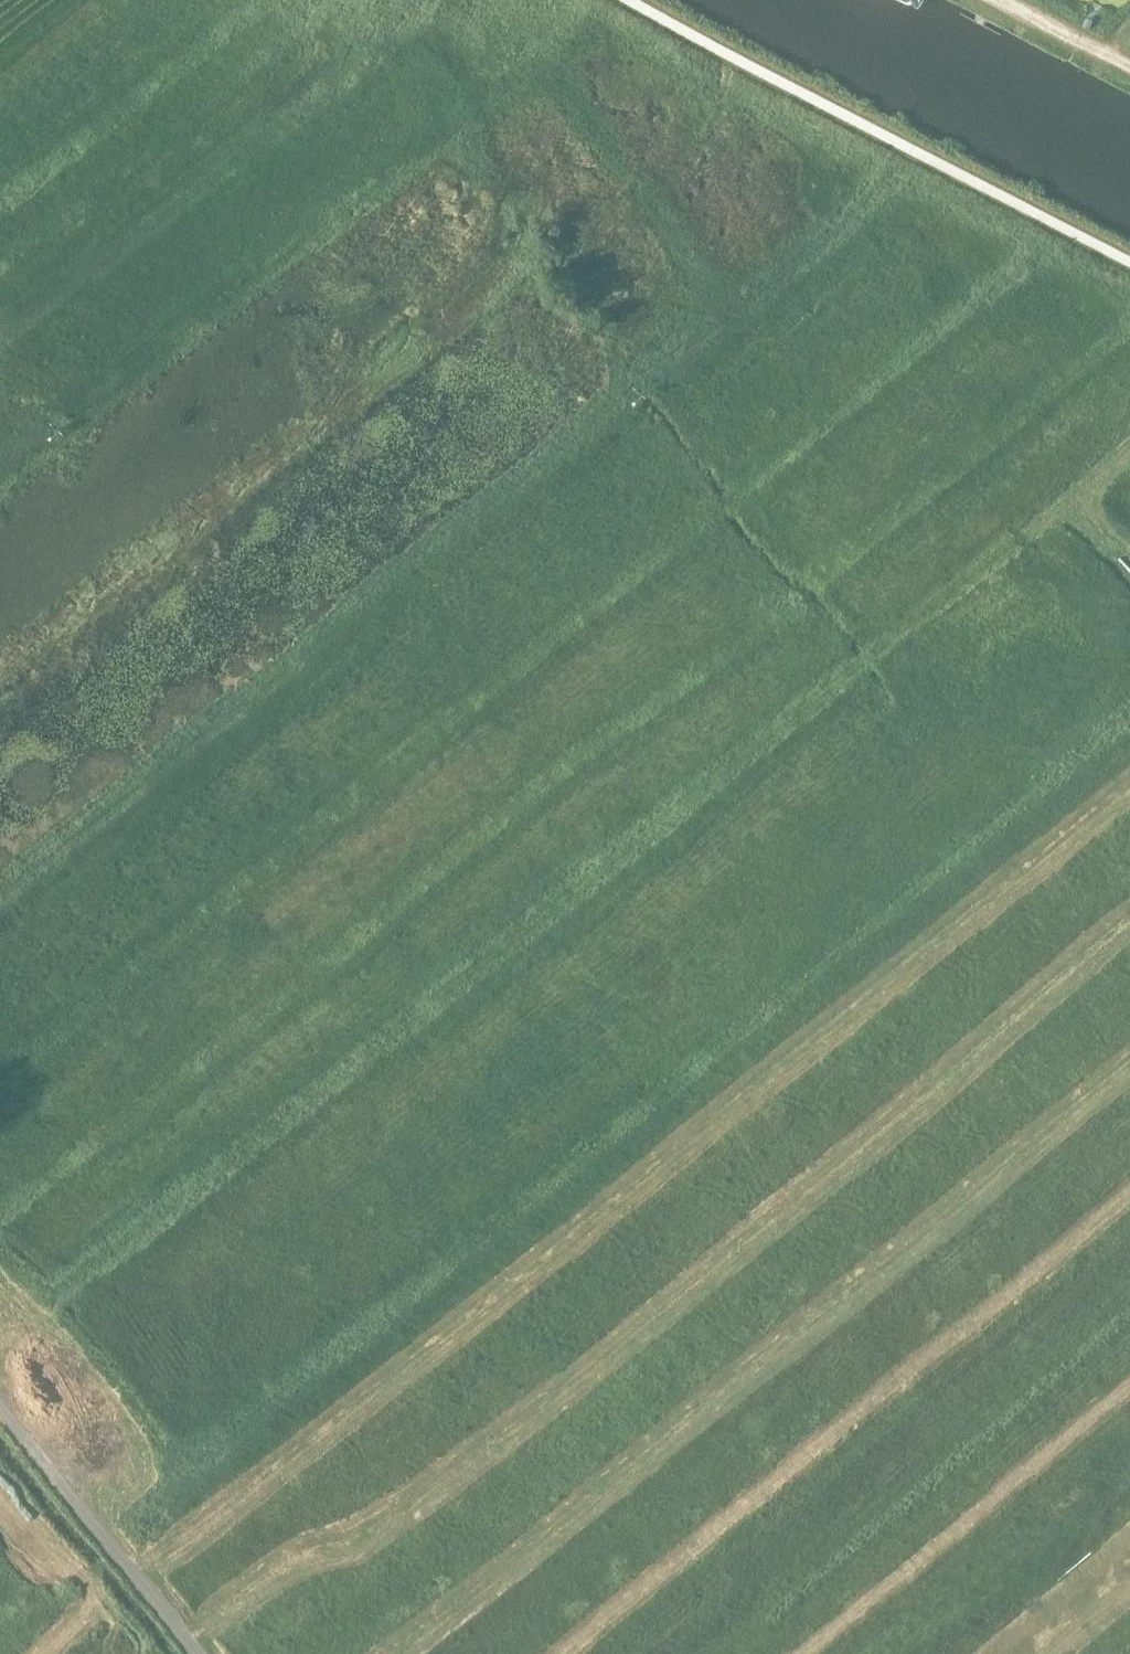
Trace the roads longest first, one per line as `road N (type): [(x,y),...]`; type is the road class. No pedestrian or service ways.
road 1 (track): [(1129,274),(615,0)]
road 2 (tertiary): [(196,1653),(0,1408)]
road 3 (unclassified): [(1129,68),(998,0)]

